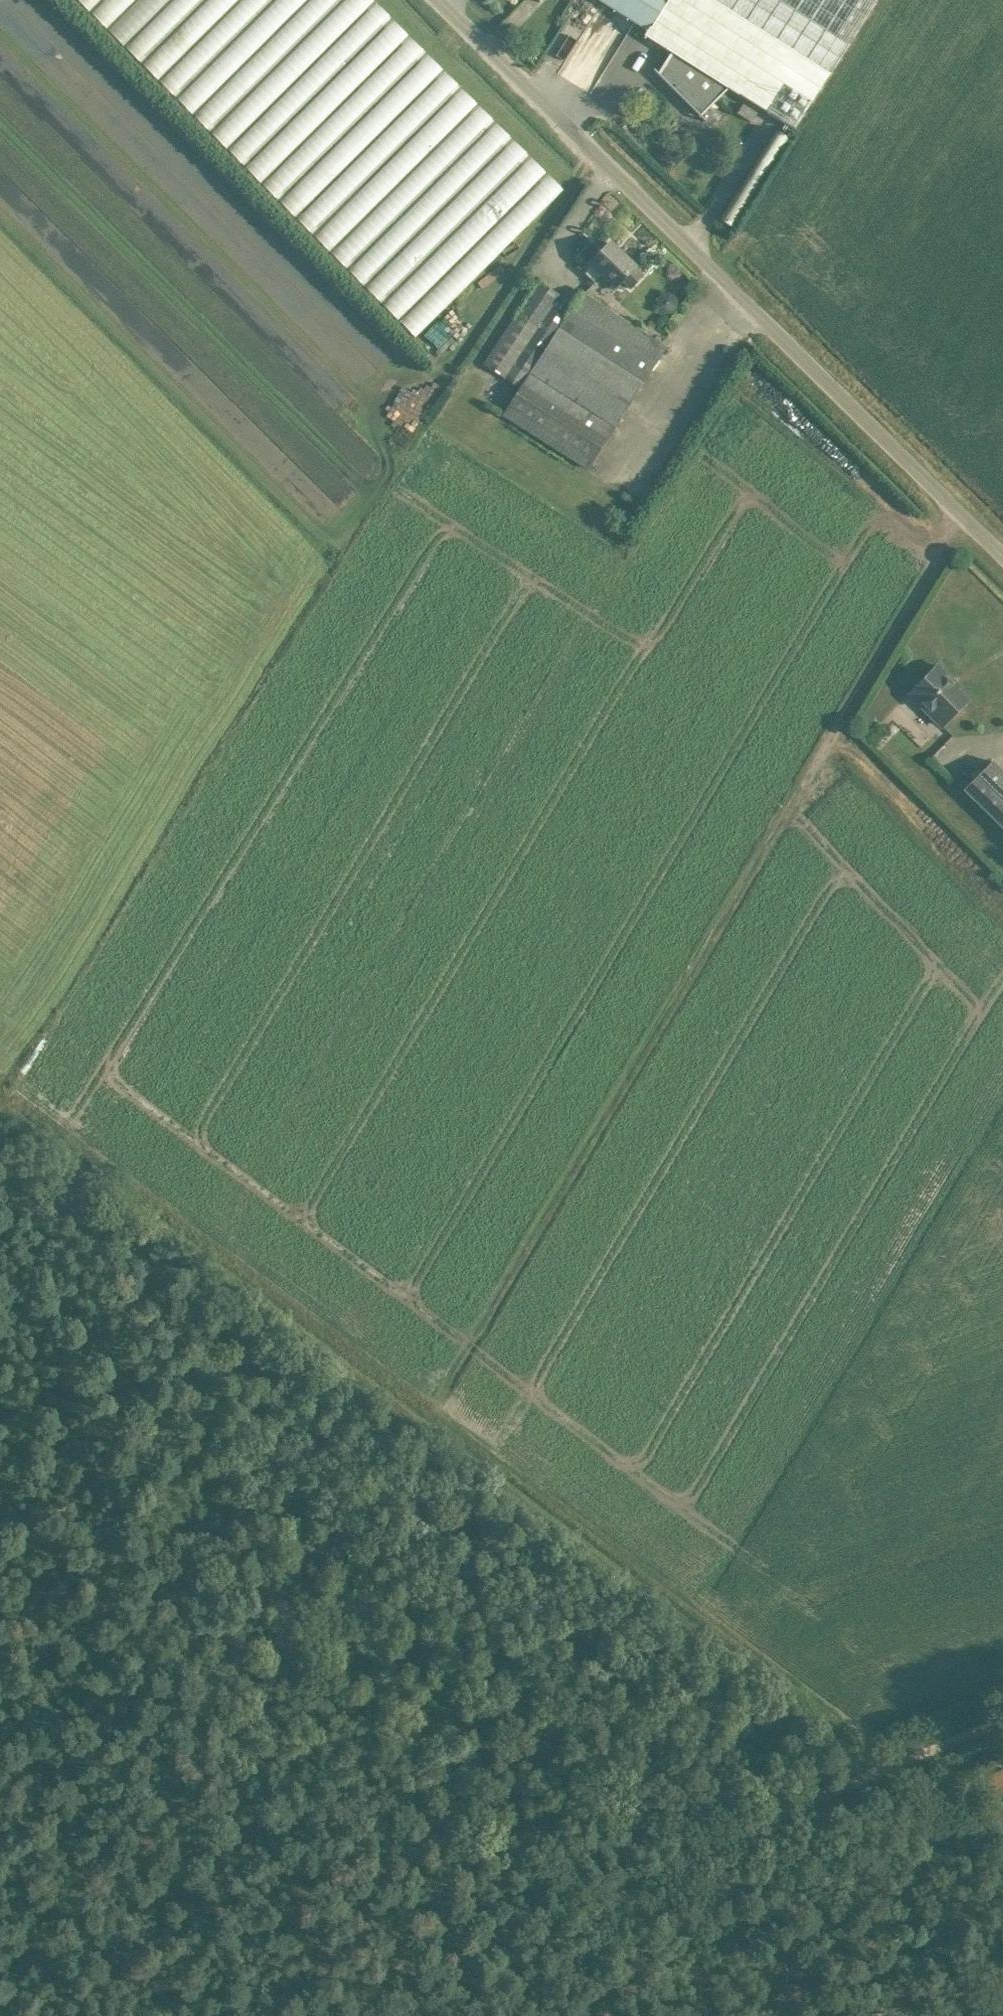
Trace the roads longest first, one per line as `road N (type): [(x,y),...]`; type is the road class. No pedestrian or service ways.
road 1 (unclassified): [(1002,554),(441,0)]
road 2 (track): [(528,2015),(681,1857),(1002,1721)]

